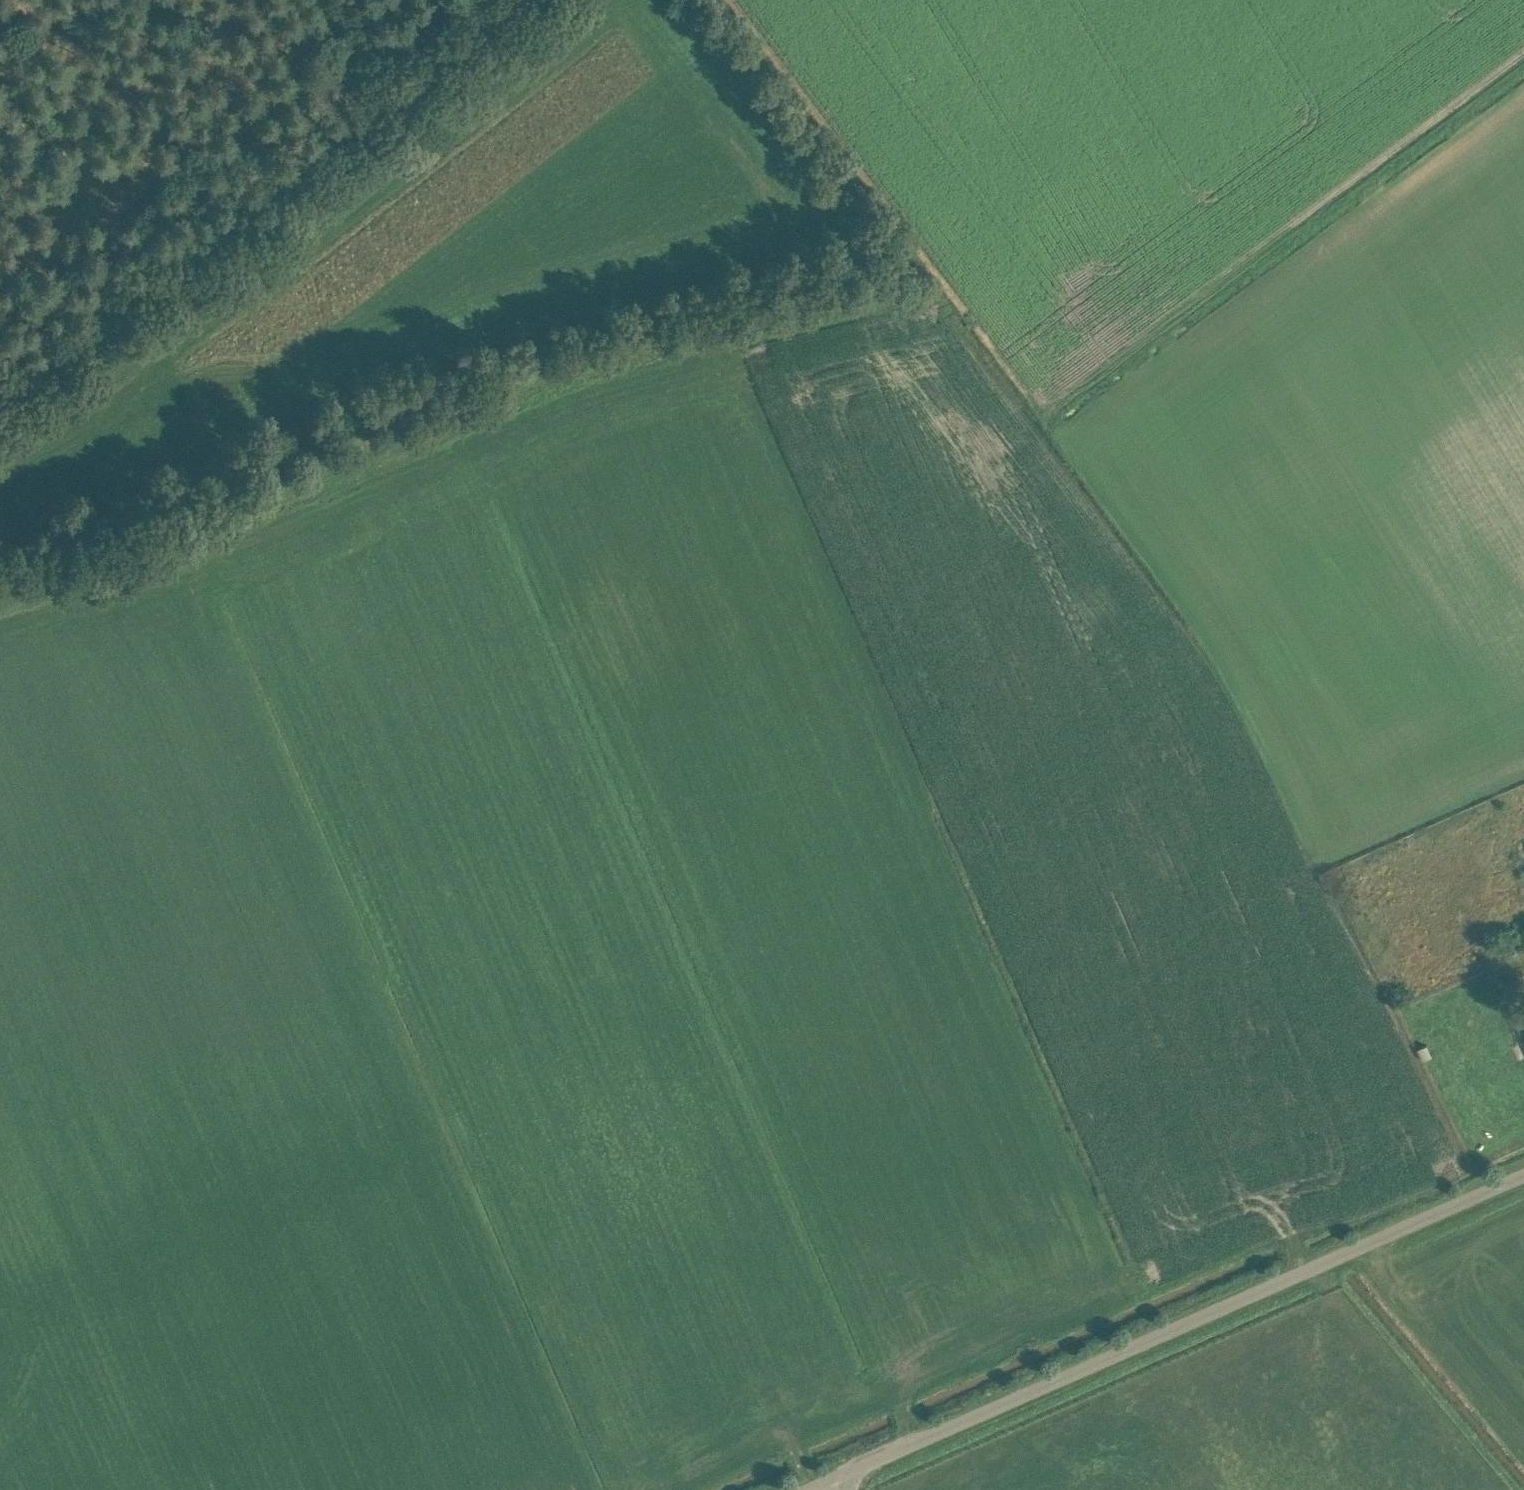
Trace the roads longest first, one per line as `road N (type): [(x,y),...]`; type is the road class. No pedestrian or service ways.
road 1 (unclassified): [(825,1478),(1523,1171)]
road 2 (track): [(512,0),(0,406)]
road 3 (track): [(1200,332),(1523,95)]

